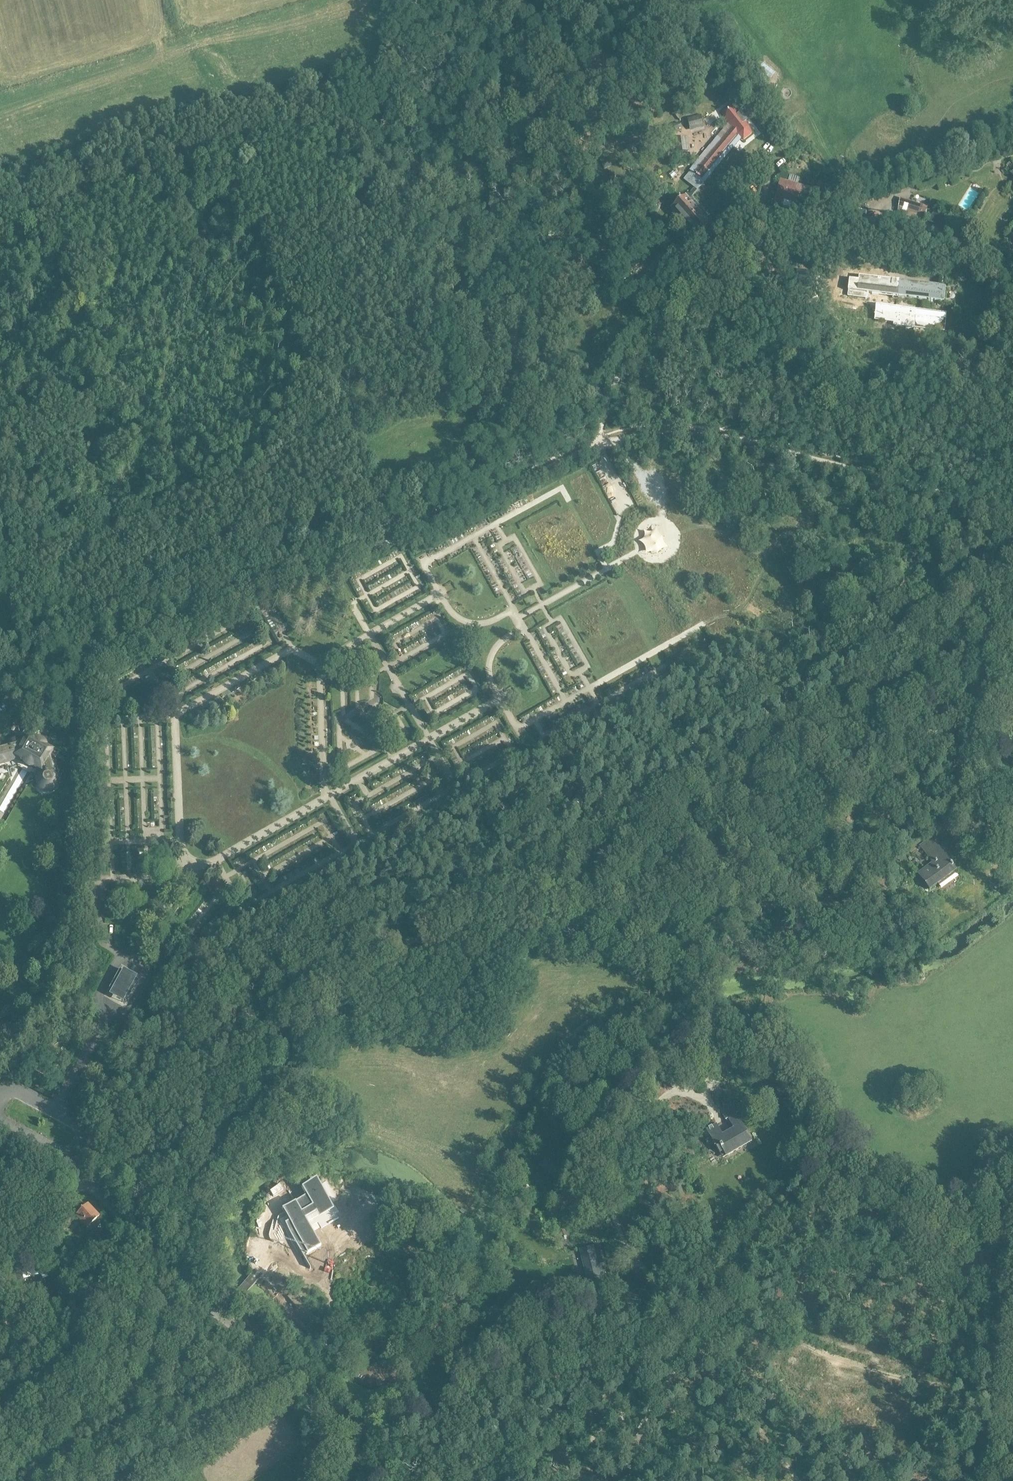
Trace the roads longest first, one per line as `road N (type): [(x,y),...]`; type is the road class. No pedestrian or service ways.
road 1 (track): [(190,1288),(214,1186),(282,1115),(289,1032),(320,996),(445,920),(486,908),(820,903),(849,879),(856,855),(849,826),(893,721),(939,684),(990,675),(1012,655)]
road 2 (unclassified): [(0,681),(288,582),(599,444)]
road 3 (track): [(1012,274),(987,252),(917,221),(838,216),(785,227),(691,281),(657,317),(609,399),(599,444)]
road 4 (track): [(558,1467),(625,1409),(643,1358),(638,1340),(579,1330),(551,1335),(392,1474),(328,1468)]
road 5 (unclassified): [(325,1480),(320,1420),(295,1379),(220,1318),(76,1175),(0,1132)]
road 6 (track): [(980,499),(741,439),(660,431),(599,444)]
road 7 (track): [(1012,688),(988,728),(970,818),(908,849),(868,891),(820,903)]
road 8 (track): [(685,1081),(619,1135),(608,1159),(609,1201),(654,1294),(653,1320),(638,1340)]
road 9 (track): [(147,1480),(295,1379)]
road 10 (track): [(607,568),(640,544),(599,444)]

